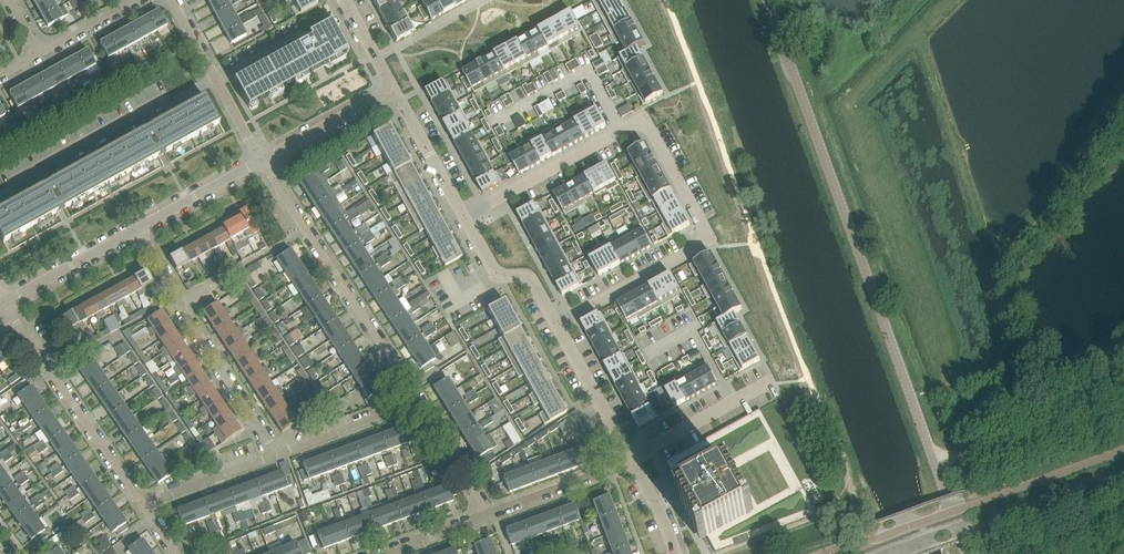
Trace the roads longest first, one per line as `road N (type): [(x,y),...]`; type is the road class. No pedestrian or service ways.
road 1 (unclassified): [(967,553),(768,0)]
road 2 (residential): [(464,218),(643,122),(705,238)]
road 3 (residential): [(424,403),(261,163)]
road 4 (residential): [(138,229),(277,455)]
road 5 (residential): [(4,302),(142,504)]
road 6 (track): [(936,463),(1123,398)]
road 7 (residential): [(261,163),(173,0)]
road 8 (residential): [(557,325),(705,238)]
road 9 (residential): [(631,459),(773,379)]
road 10 (residential): [(277,455),(424,403)]
road 11 (residential): [(631,459),(557,325)]
road 12 (residential): [(4,302),(138,229)]
road 13 (residential): [(261,163),(393,88)]
road 14 (residential): [(557,325),(533,282),(493,271),(464,218)]
road 15 (residential): [(493,514),(631,459)]
road 16 (residential): [(464,218),(393,88)]
road 17 (residential): [(142,504),(277,455)]
road 18 (residential): [(138,229),(261,163)]
road 19 (residential): [(493,514),(424,403)]

